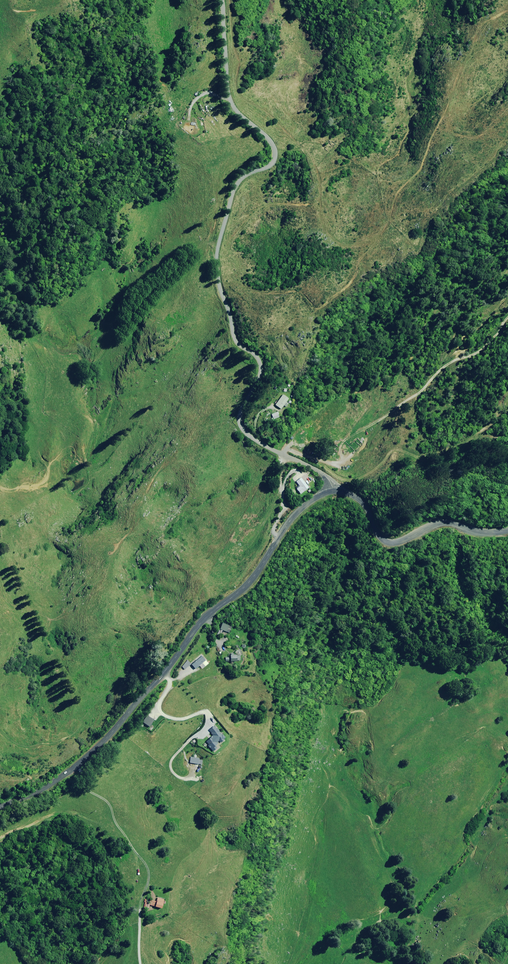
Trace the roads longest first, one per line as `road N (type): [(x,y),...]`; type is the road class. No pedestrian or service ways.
road 1 (unclassified): [(327,491),(322,474),(239,424),(261,362),(234,338),(217,249),(235,185),(271,165),(275,152),(229,96),(221,0)]
road 2 (tertiary): [(0,807),(60,774),(115,727),(200,621),(254,577),(292,518),(327,491)]
road 3 (track): [(283,453),(338,465),(344,440),(451,362),(488,348),(507,318)]
road 4 (tertiary): [(327,491),(353,498),(391,544),(444,522),(507,530)]

